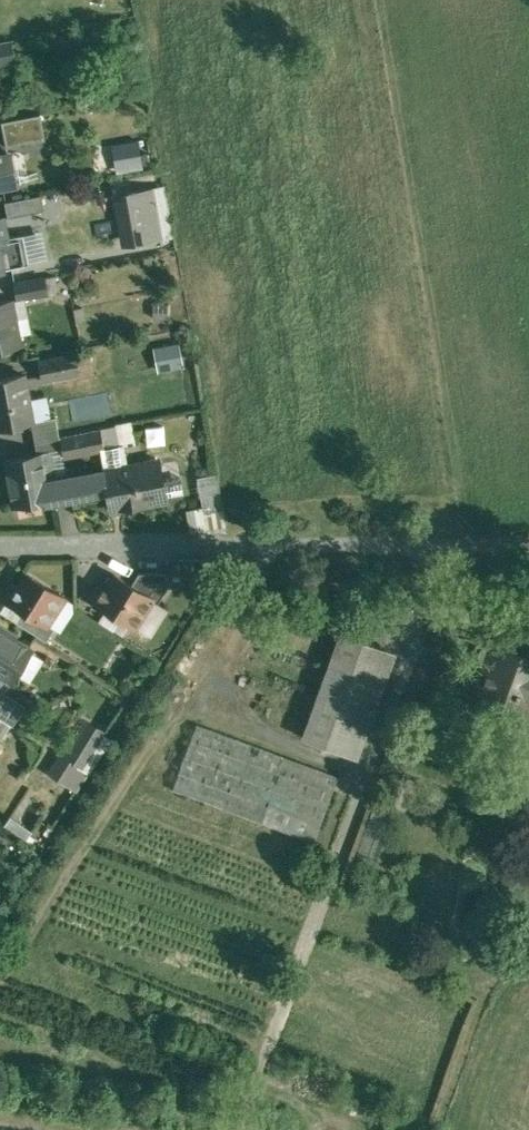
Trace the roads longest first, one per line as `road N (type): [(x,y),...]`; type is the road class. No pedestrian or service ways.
road 1 (residential): [(0,546),(484,544)]

